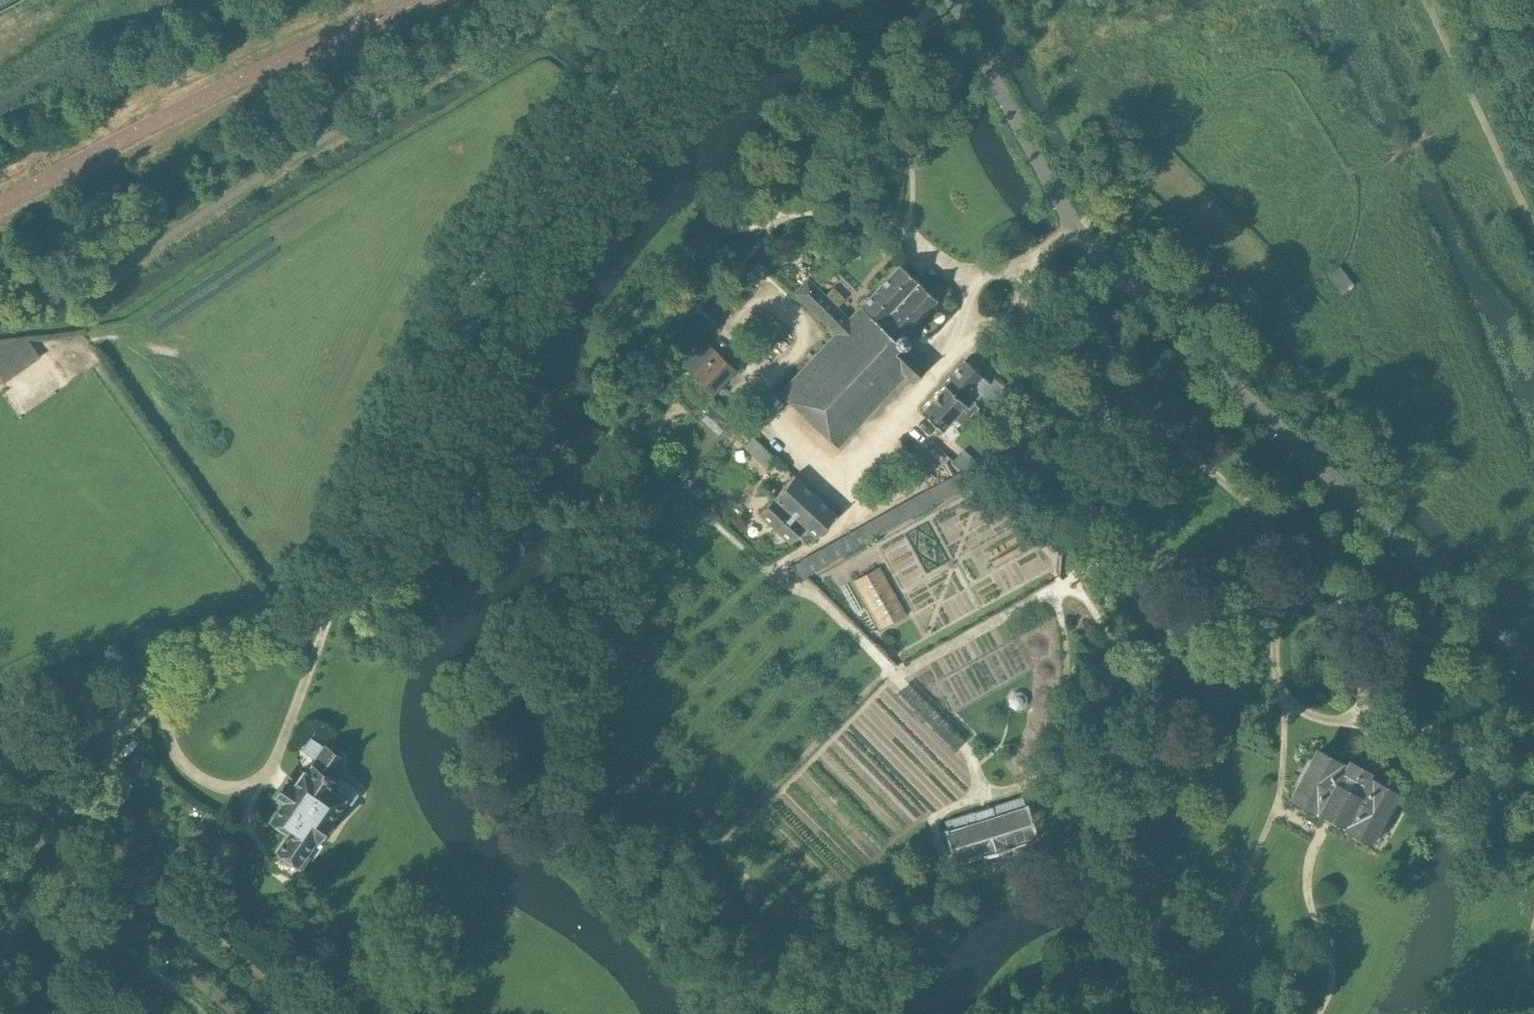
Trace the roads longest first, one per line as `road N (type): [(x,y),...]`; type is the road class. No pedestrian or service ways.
road 1 (track): [(890,673),(970,758),(988,801),(936,817),(803,919),(786,918),(722,841)]
road 2 (track): [(722,841),(890,673),(1070,587)]
road 3 (track): [(988,801),(1038,780),(1062,716),(1070,587)]
road 4 (track): [(761,396),(806,349),(804,325),(770,293),(733,331)]

